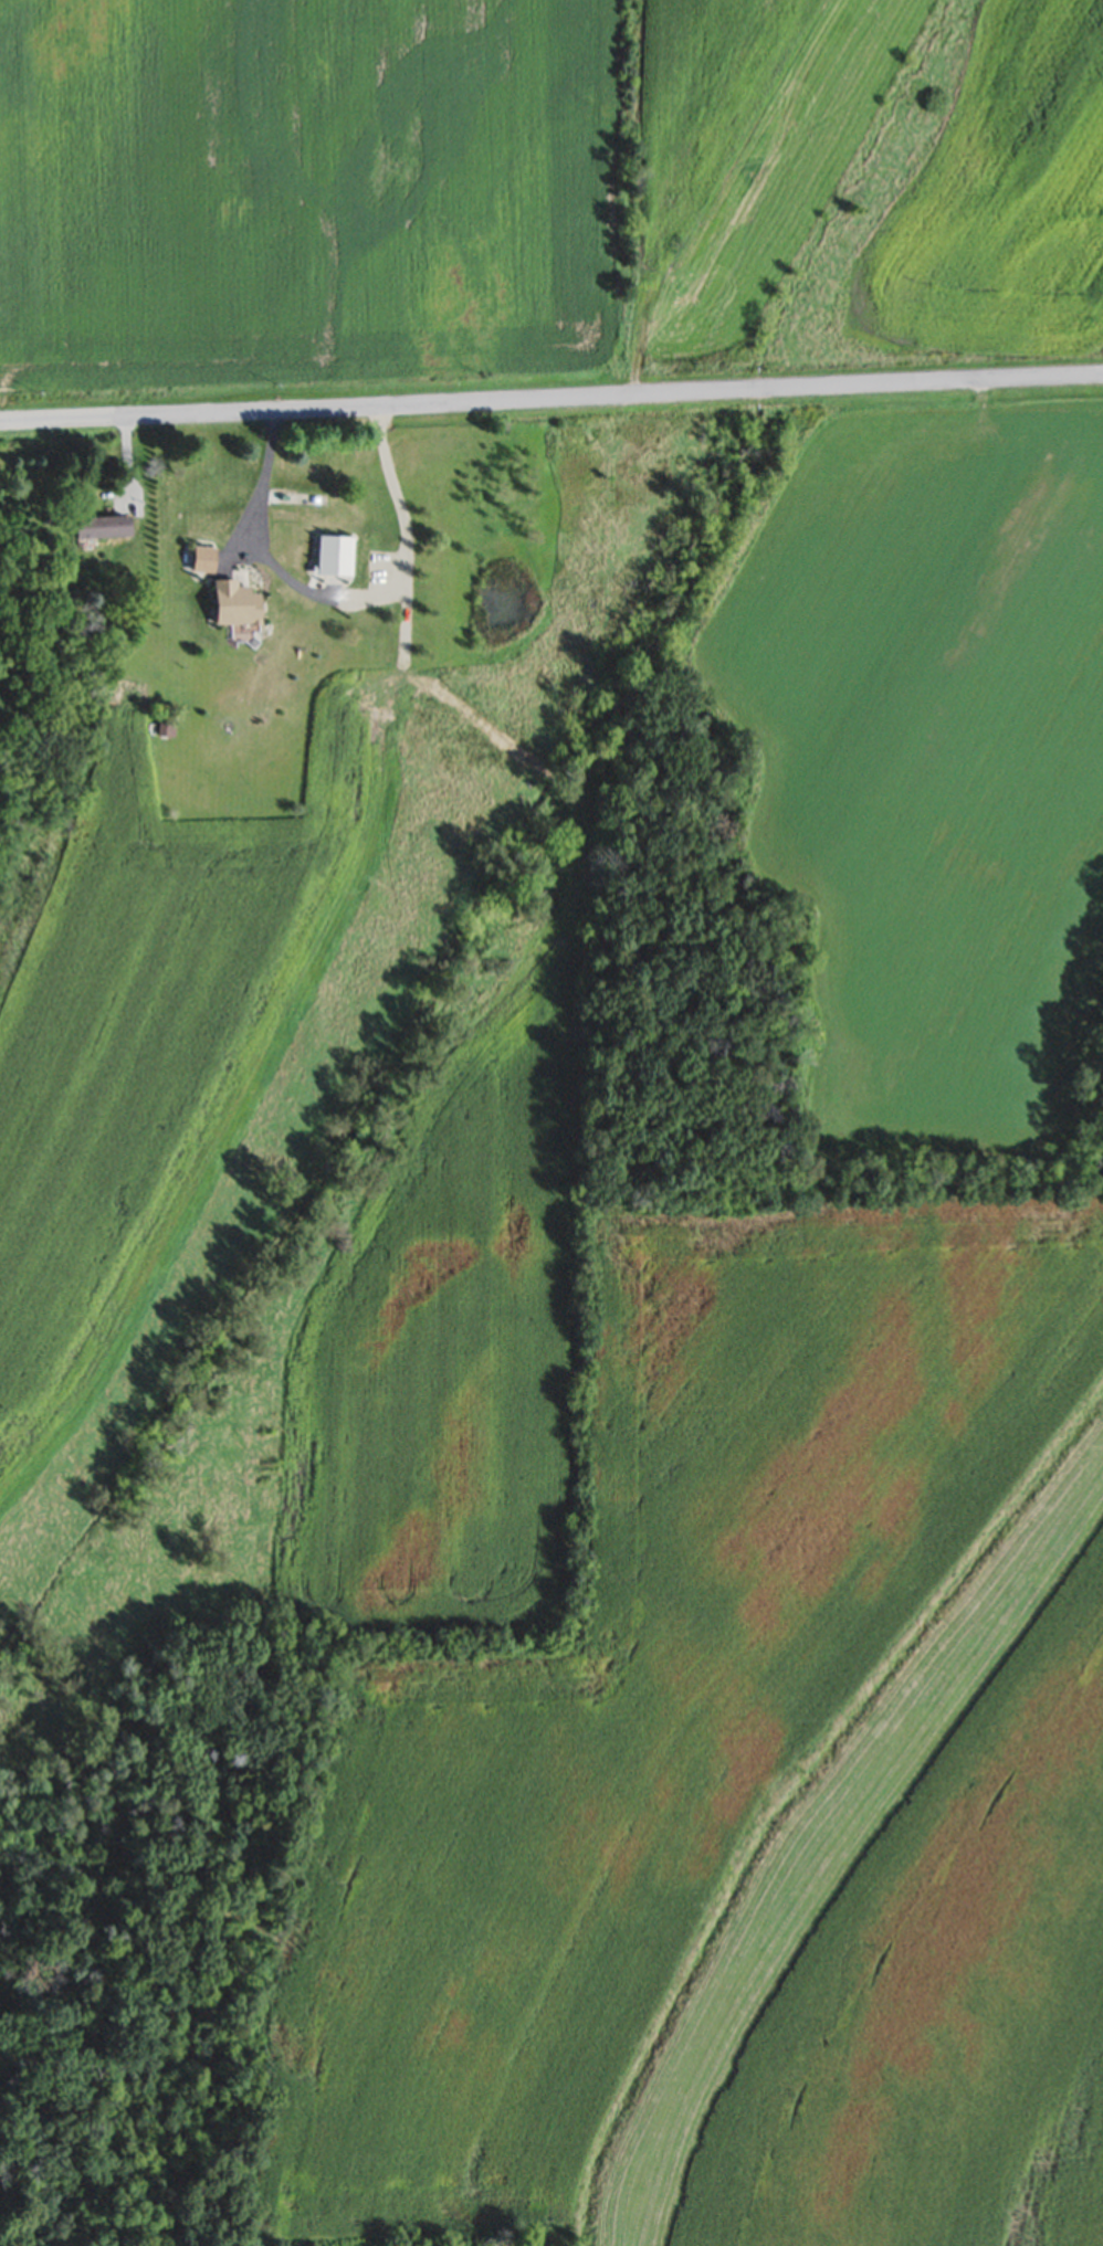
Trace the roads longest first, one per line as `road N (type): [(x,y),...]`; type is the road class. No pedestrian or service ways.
road 1 (tertiary): [(1102,375),(0,423)]

